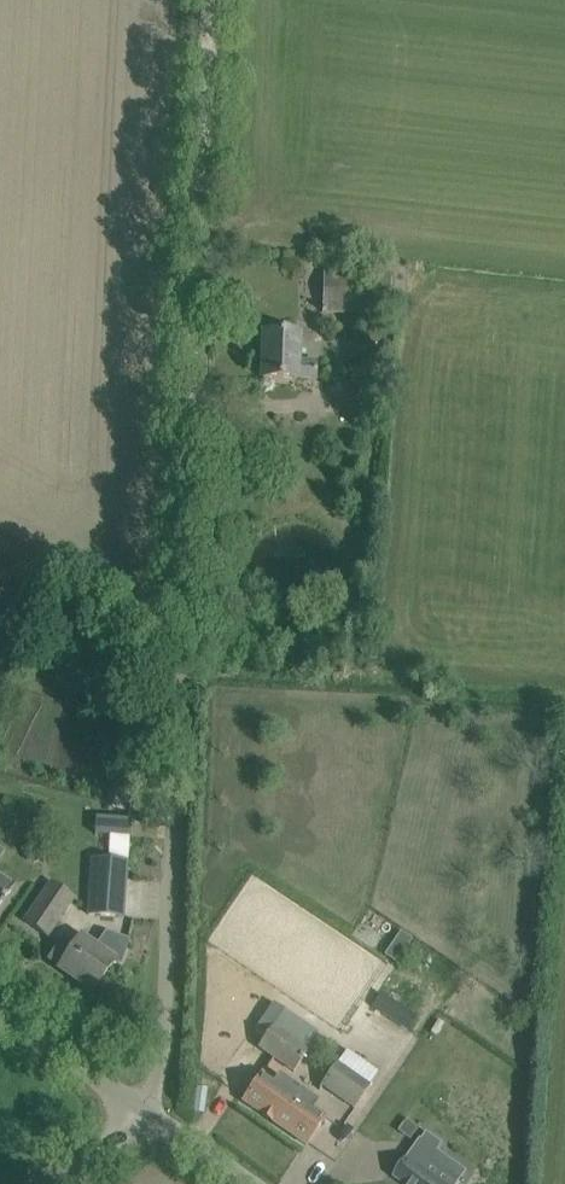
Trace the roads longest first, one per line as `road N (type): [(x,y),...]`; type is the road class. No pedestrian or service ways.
road 1 (unclassified): [(144,1111),(161,1068),(201,161)]
road 2 (unclassified): [(144,1111),(0,1013)]
road 3 (track): [(201,161),(209,0)]
road 4 (unclassified): [(250,1183),(144,1111)]

